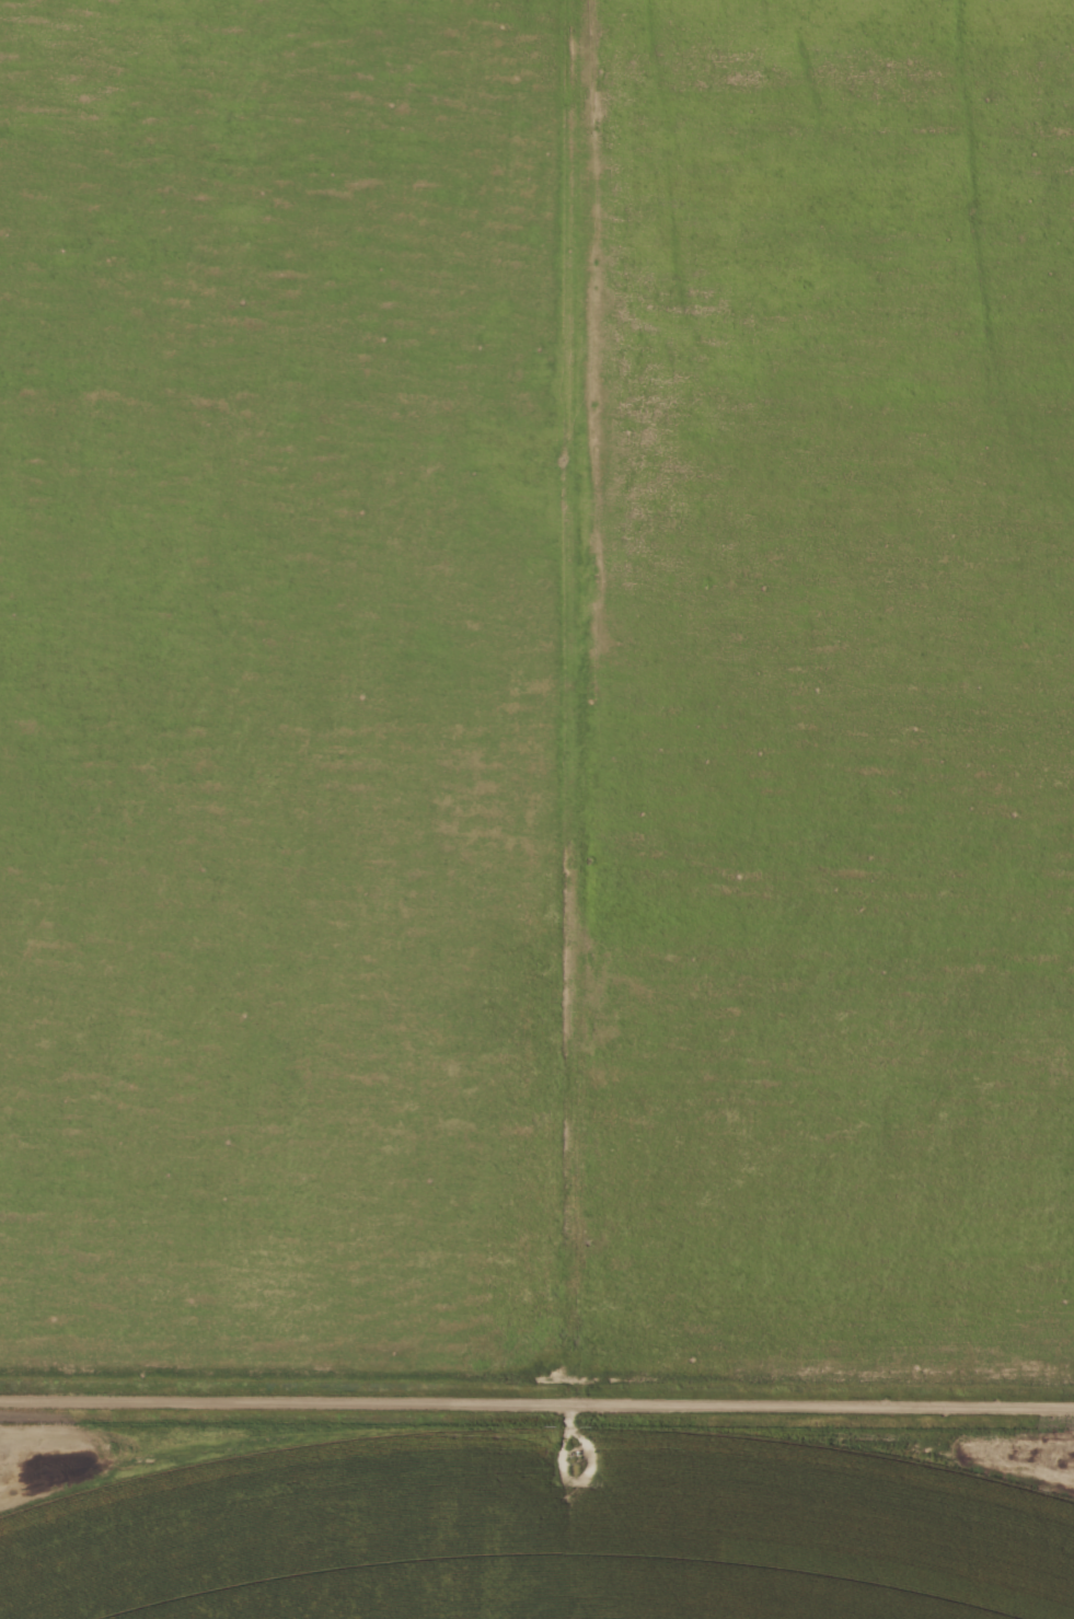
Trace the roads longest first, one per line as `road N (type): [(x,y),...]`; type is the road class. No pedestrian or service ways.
road 1 (residential): [(1073,1407),(0,1400)]

